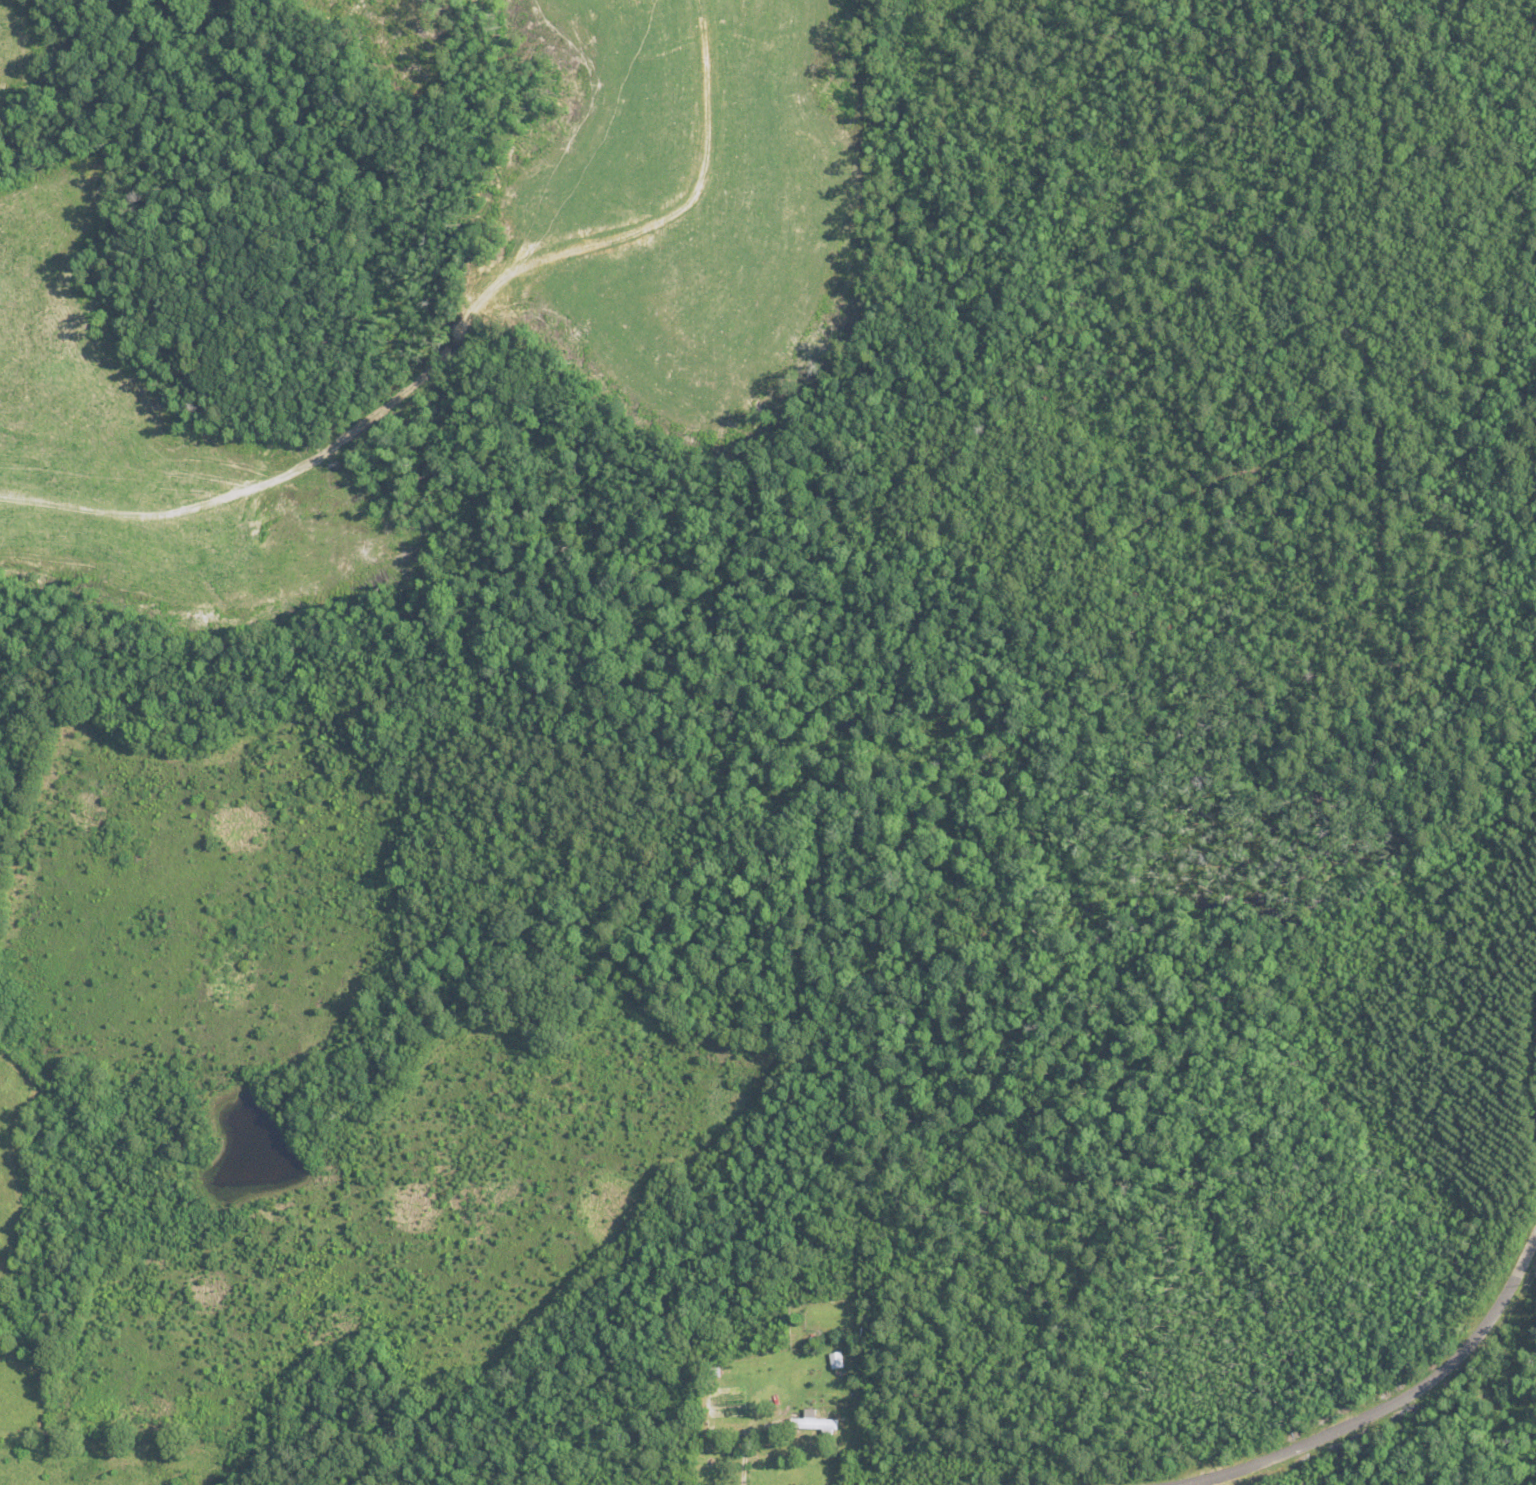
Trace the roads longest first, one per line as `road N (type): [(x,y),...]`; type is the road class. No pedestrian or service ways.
road 1 (residential): [(1194,1484),(1306,1447),(1438,1379),(1496,1312),(1535,1240)]

